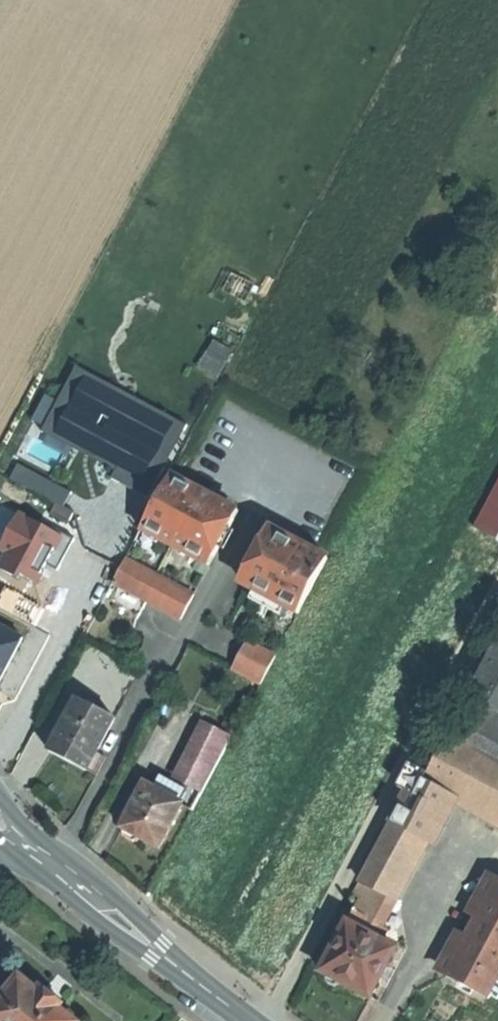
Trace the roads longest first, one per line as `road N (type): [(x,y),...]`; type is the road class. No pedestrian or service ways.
road 1 (residential): [(55,872),(283,462)]
road 2 (secondary): [(251,1020),(55,872)]
road 3 (residential): [(80,587),(65,639),(0,750)]

